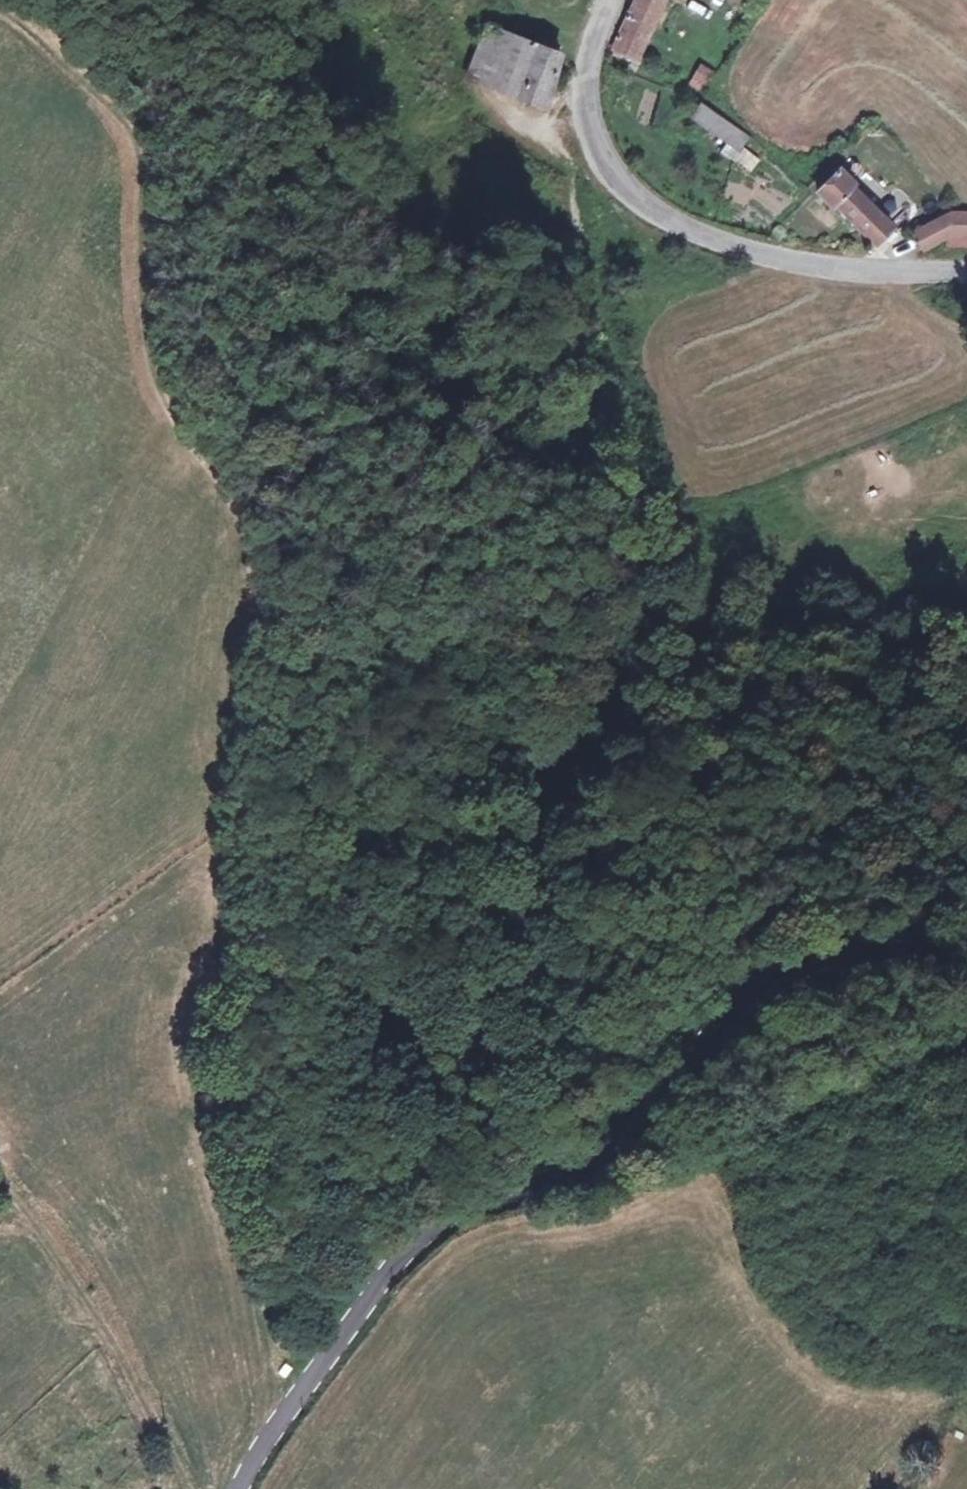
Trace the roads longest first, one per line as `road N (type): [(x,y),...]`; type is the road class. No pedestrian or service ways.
road 1 (track): [(0,65),(73,105),(125,357),(222,515),(226,683),(199,834),(187,1053),(208,1245),(265,1443)]
road 2 (unclassified): [(966,953),(819,947),(736,989),(682,1077),(618,1143),(477,1198),(409,1244),(265,1443),(241,1488)]
road 3 (unclassified): [(606,0),(590,47),(593,132),(642,202),(746,249),(846,270),(966,271)]

